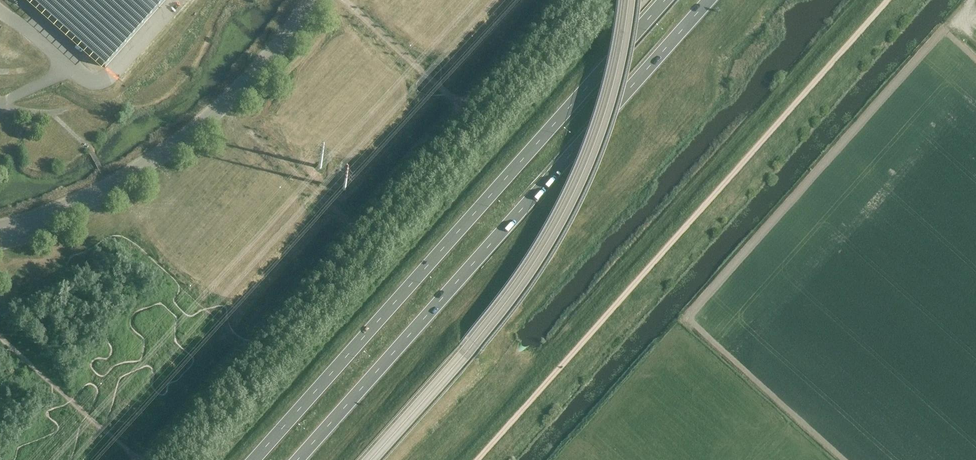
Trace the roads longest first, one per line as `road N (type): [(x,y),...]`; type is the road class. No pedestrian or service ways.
road 1 (trunk): [(666,0),(254,459)]
road 2 (trunk): [(297,459),(709,0)]
road 3 (track): [(251,340),(455,119)]
road 4 (track): [(141,459),(251,340)]
road 5 (track): [(357,225),(250,133)]

